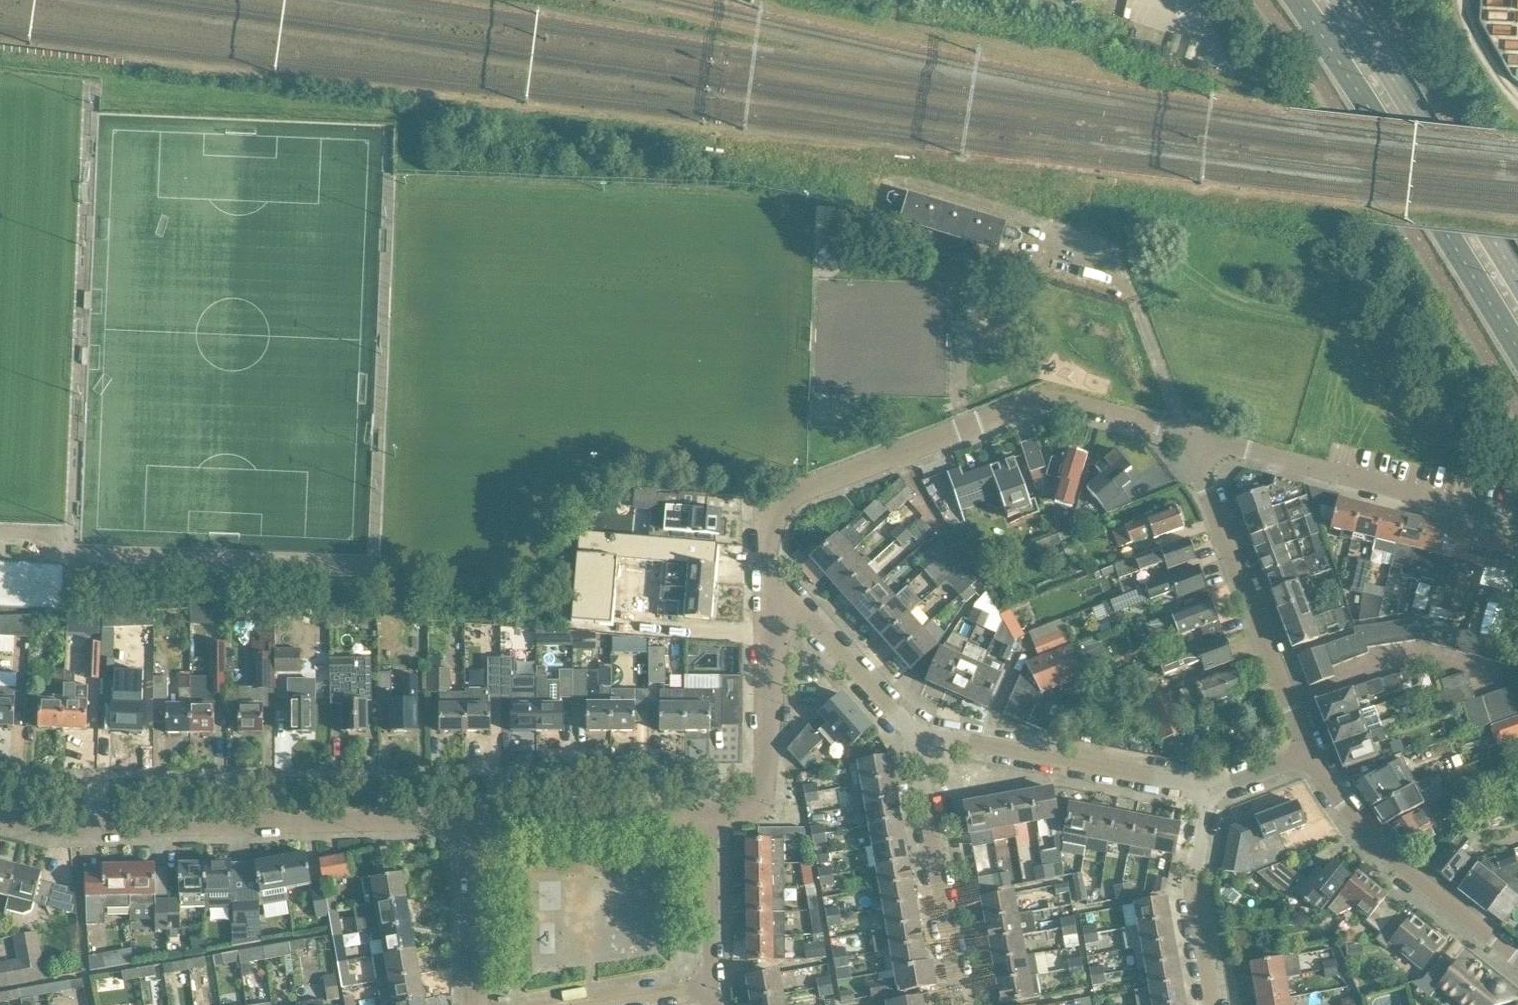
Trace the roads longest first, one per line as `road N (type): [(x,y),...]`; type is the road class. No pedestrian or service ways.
road 1 (residential): [(767,579),(772,524),(799,490),(1047,398),(1182,433)]
road 2 (residential): [(0,813),(66,827),(472,818)]
road 3 (secondary): [(1297,0),(1517,349)]
road 4 (residential): [(1309,758),(1182,433)]
road 5 (residential): [(1517,521),(1182,433)]
road 6 (secondary): [(1517,279),(1335,0)]
road 7 (residential): [(1211,791),(915,734)]
road 8 (residential): [(1517,960),(1363,832),(1309,758)]
road 9 (residential): [(961,1004),(915,734)]
road 10 (residential): [(710,812),(744,810),(763,791),(767,579)]
road 11 (residential): [(472,818),(710,812)]
road 12 (residential): [(1212,1004),(1191,895),(1211,791)]
road 13 (residential): [(915,734),(767,579)]
road 14 (residential): [(477,1004),(472,818)]
road 15 (residential): [(710,987),(710,812)]

